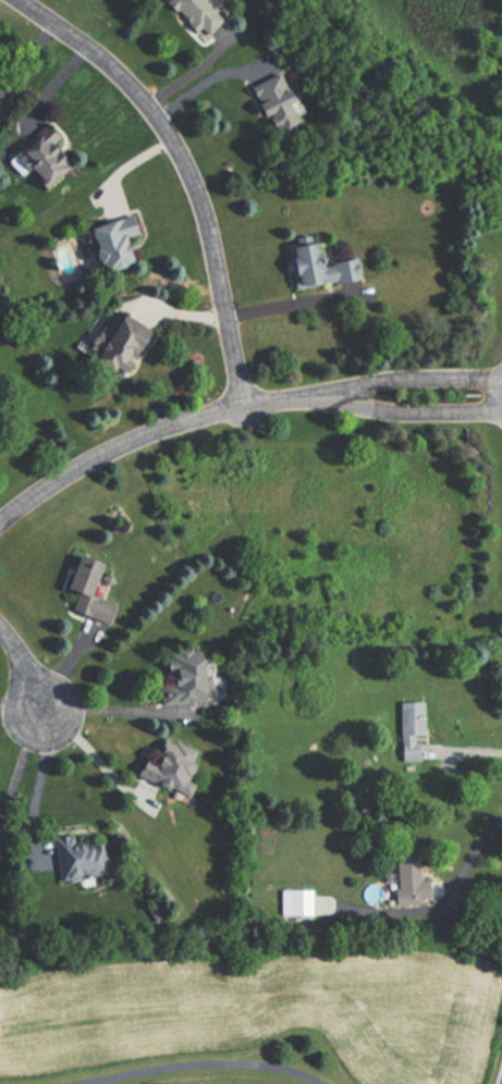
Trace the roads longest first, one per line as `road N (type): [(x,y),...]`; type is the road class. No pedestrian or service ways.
road 1 (residential): [(244,408),(192,174),(131,85),(20,0)]
road 2 (residential): [(0,520),(151,433),(336,392)]
road 3 (residential): [(501,377),(372,377),(336,392)]
road 4 (residential): [(336,392),(372,401),(501,401)]

